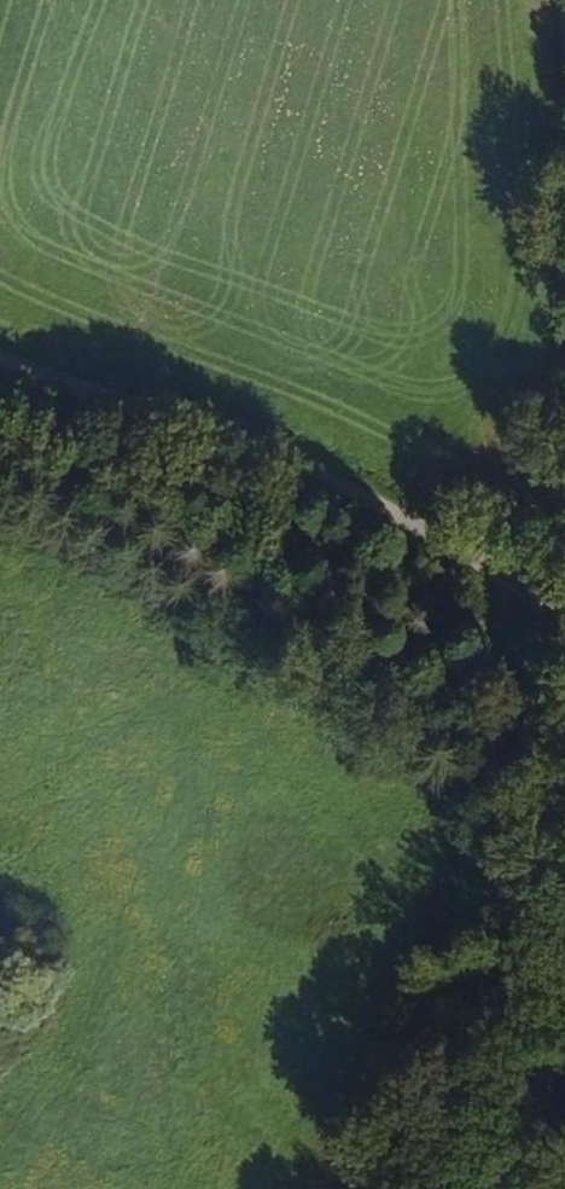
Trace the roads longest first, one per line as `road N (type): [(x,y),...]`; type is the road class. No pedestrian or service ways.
road 1 (tertiary): [(0,359),(427,550),(564,638)]

